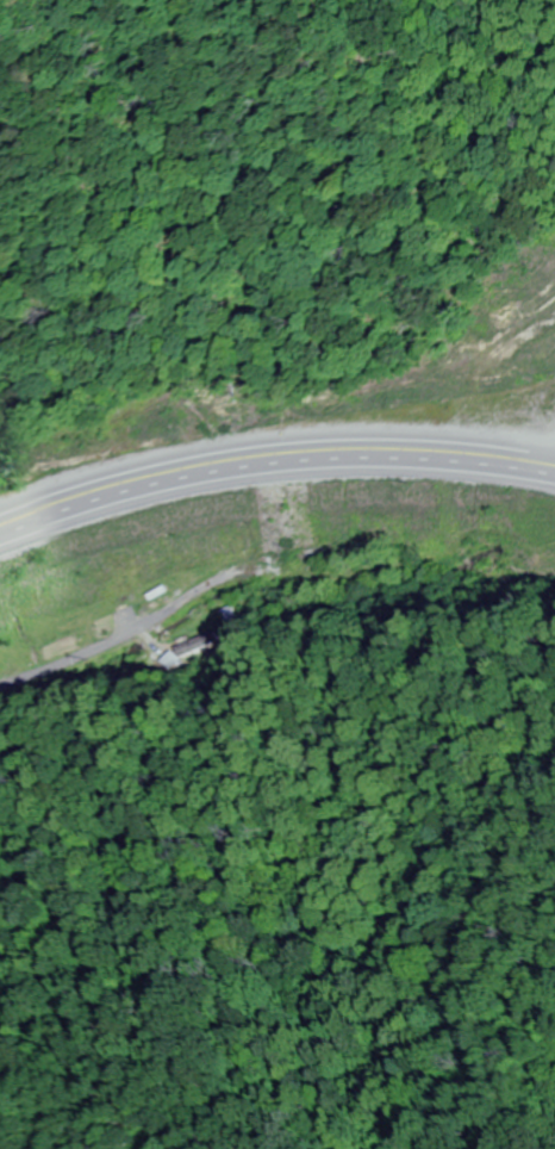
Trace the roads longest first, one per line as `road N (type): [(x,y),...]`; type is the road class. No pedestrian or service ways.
road 1 (primary): [(554,463),(320,449),(106,485),(0,522)]

